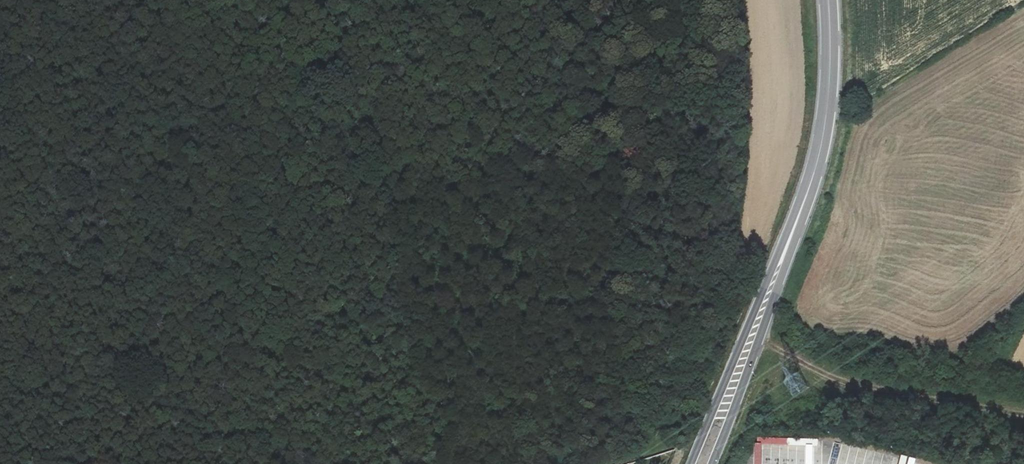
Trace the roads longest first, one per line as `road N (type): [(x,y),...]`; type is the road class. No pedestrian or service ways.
road 1 (primary): [(701,463),(822,150),(829,0)]
road 2 (track): [(754,336),(852,385),(1023,410)]

